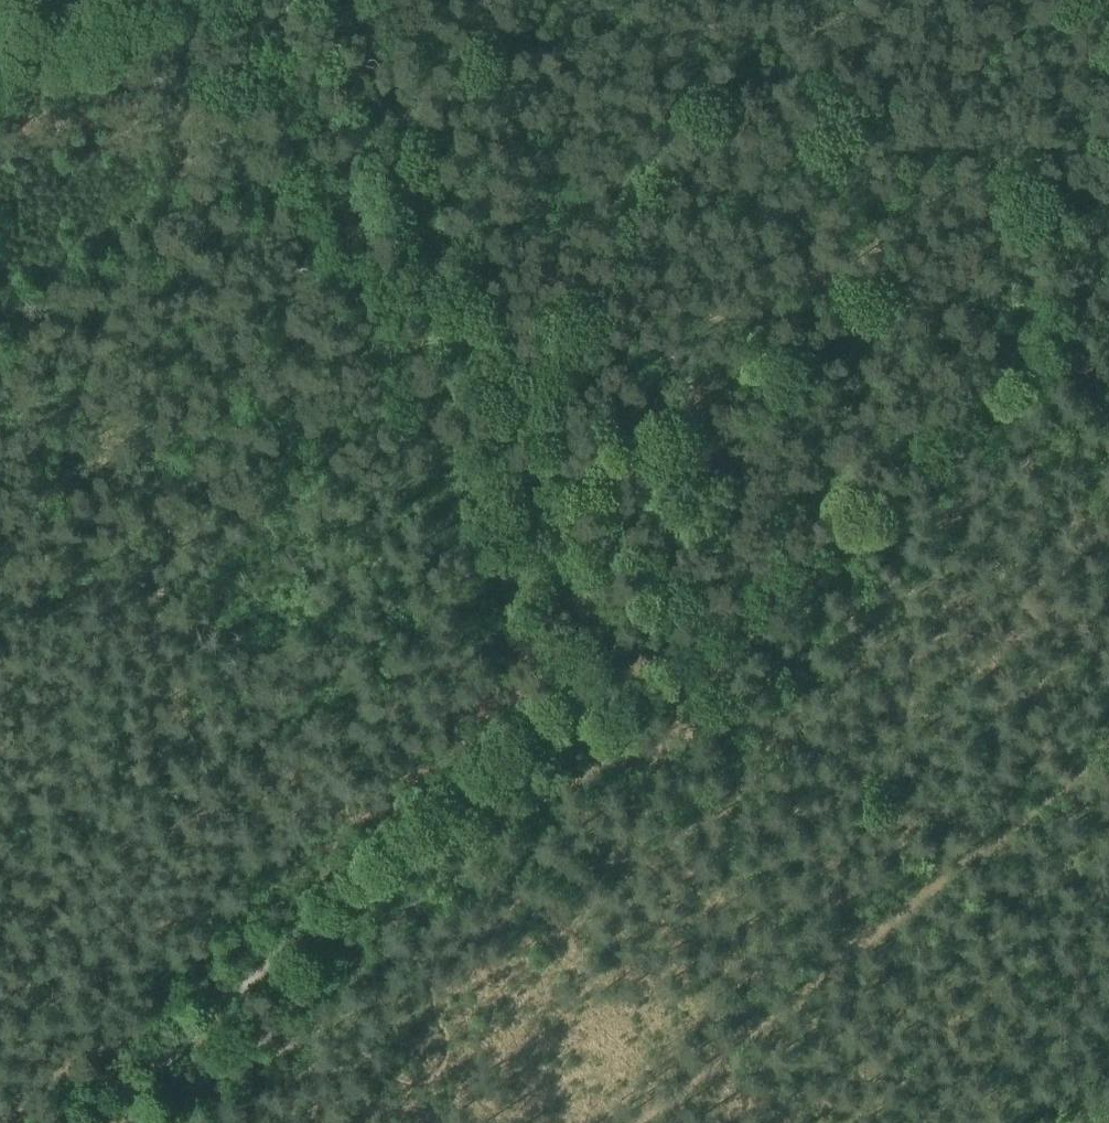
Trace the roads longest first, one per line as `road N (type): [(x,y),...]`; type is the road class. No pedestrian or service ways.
road 1 (track): [(300,0),(607,675)]
road 2 (track): [(550,707),(607,675),(1108,284)]
road 3 (track): [(70,1122),(550,707)]

